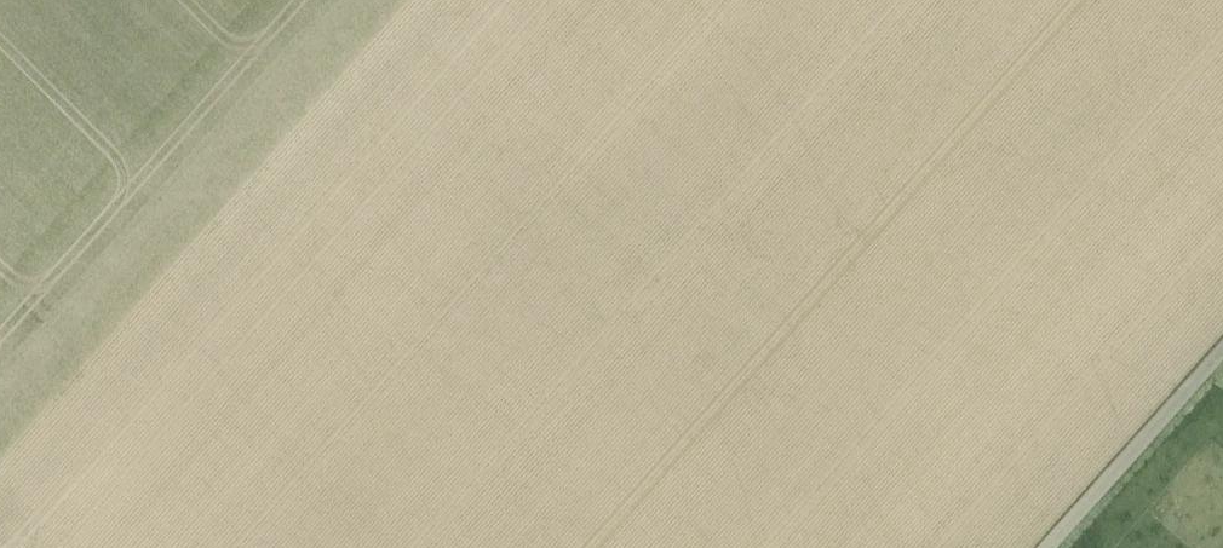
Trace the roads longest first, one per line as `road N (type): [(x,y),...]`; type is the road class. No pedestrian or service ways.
road 1 (track): [(1049,547),(1222,352)]

